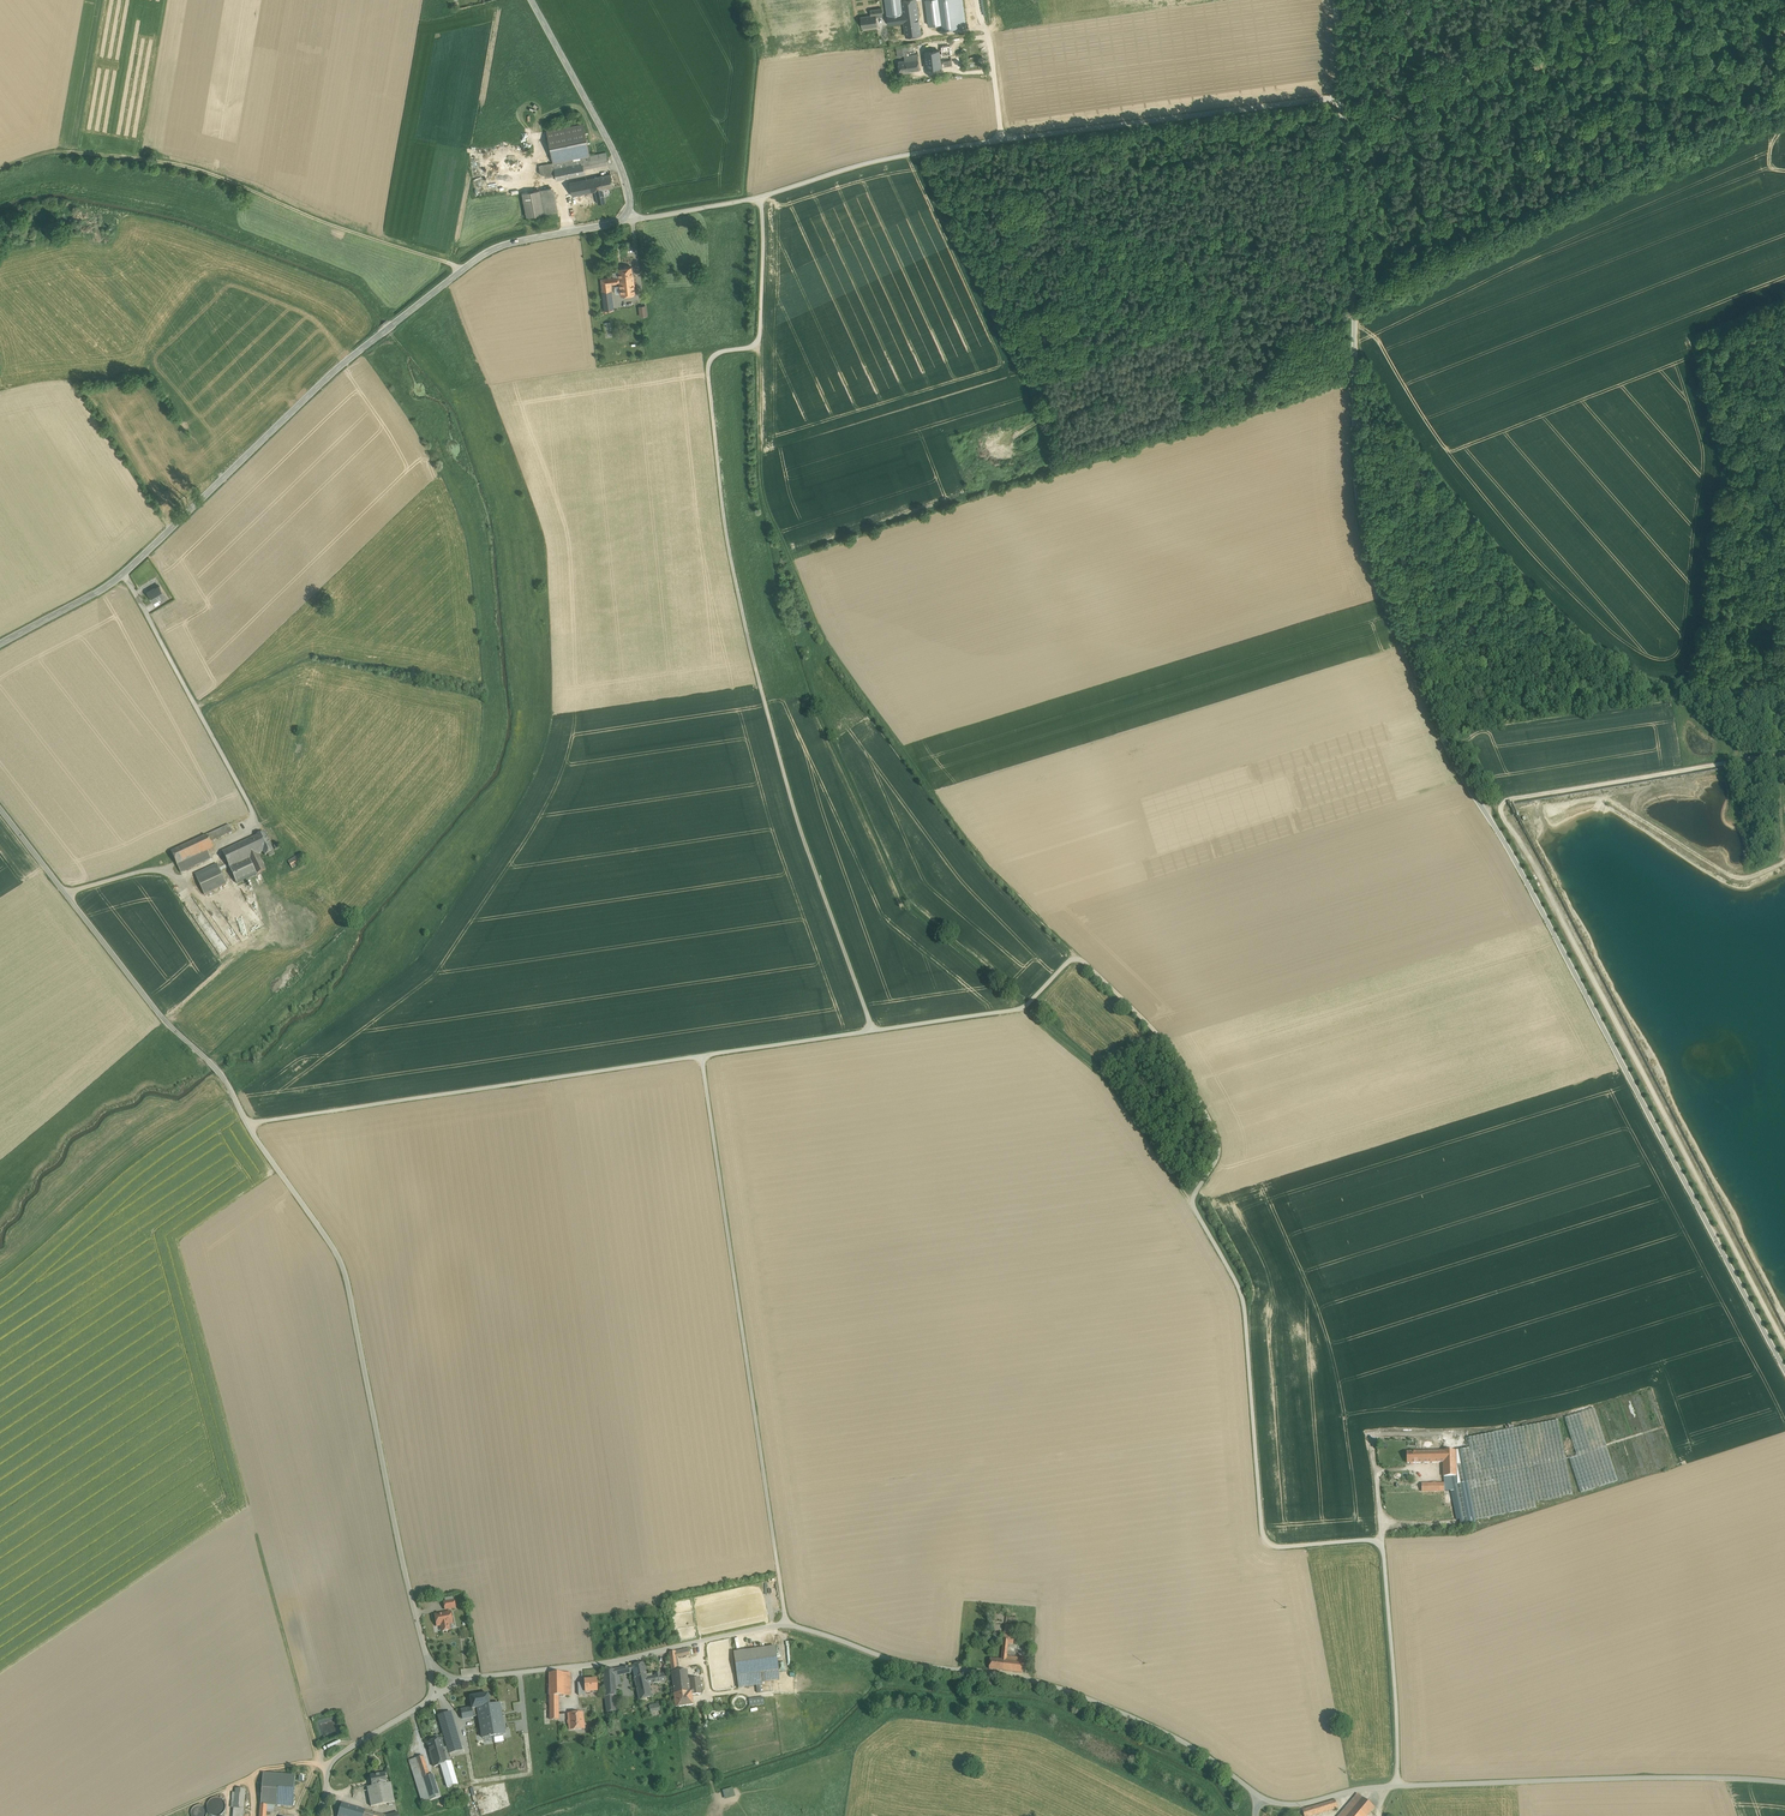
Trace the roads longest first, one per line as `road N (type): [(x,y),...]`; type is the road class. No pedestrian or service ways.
road 1 (track): [(922,152),(1042,418),(1355,313),(1360,510),(1370,556),(1439,727),(1784,1370)]
road 2 (track): [(787,1627),(701,1057),(248,1123)]
road 3 (unclassified): [(0,808),(135,983),(220,1074),(339,1254),(432,1665)]
road 4 (track): [(760,197),(758,347),(722,353),(709,367),(729,544),(783,767),(875,1030)]
road 5 (track): [(1482,805),(1758,759),(1563,611),(1466,500),(1355,345)]
road 6 (unclassified): [(1261,1799),(1213,1759),(1088,1699),(1028,1680),(910,1665),(804,1628),(460,1679)]
road 7 (tertiary): [(0,644),(124,573),(336,370),(464,267),(511,242),(634,219)]
road 8 (track): [(758,347),(764,491),(833,657),(971,848),(1079,959)]
road 9 (track): [(760,197),(922,152),(1341,97)]
road 10 (track): [(464,267),(197,168),(61,151),(0,169)]
road 11 (track): [(1192,1203),(1243,1296),(1263,1540),(1278,1547),(1383,1540)]
road 12 (unclassified): [(1371,298),(1784,96)]
road 13 (unclassified): [(1784,1782),(1399,1785)]
road 14 (track): [(1079,959),(1163,1039),(1204,1108),(1219,1157),(1192,1203)]
road 15 (unclassified): [(1399,1785),(1382,1485)]
road 16 (unclassified): [(1335,0),(1355,293)]
road 17 (track): [(1023,1010),(1097,1071),(1192,1203)]
road 18 (tertiary): [(531,0),(611,145),(634,219)]
road 19 (track): [(701,1057),(875,1030)]
road 20 (unclassified): [(432,1699),(336,1759),(319,1815)]
road 21 (track): [(930,35),(975,28),(991,36),(1002,139)]
road 22 (track): [(875,1030),(1023,1010)]
road 23 (unclassified): [(1399,1785),(1299,1806),(1261,1799)]
road 24 (track): [(634,219),(760,197)]

